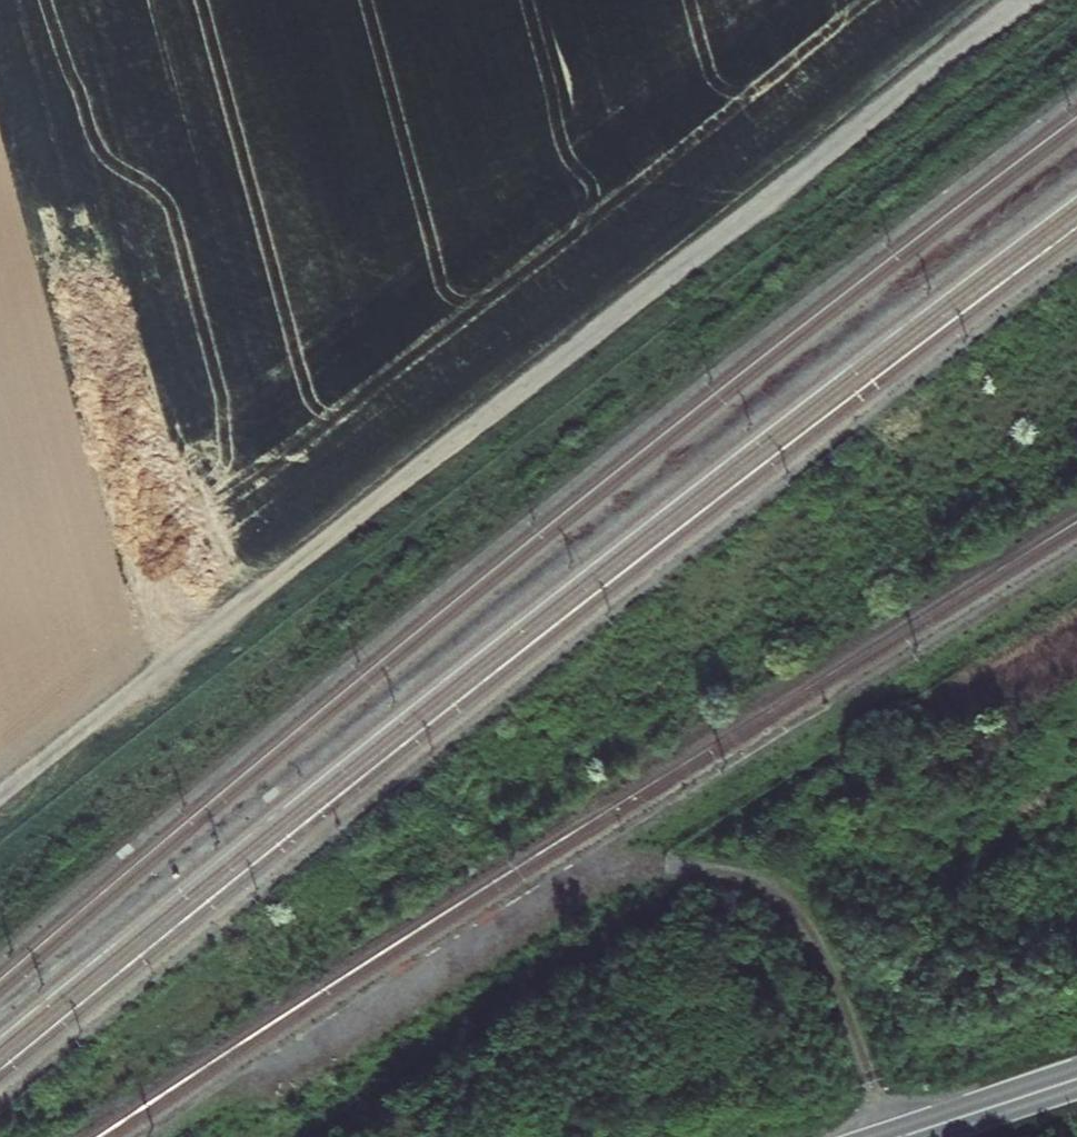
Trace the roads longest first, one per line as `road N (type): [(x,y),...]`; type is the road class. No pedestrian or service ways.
road 1 (track): [(0,795),(1031,0)]
road 2 (secondary): [(904,1136),(1076,1079)]

